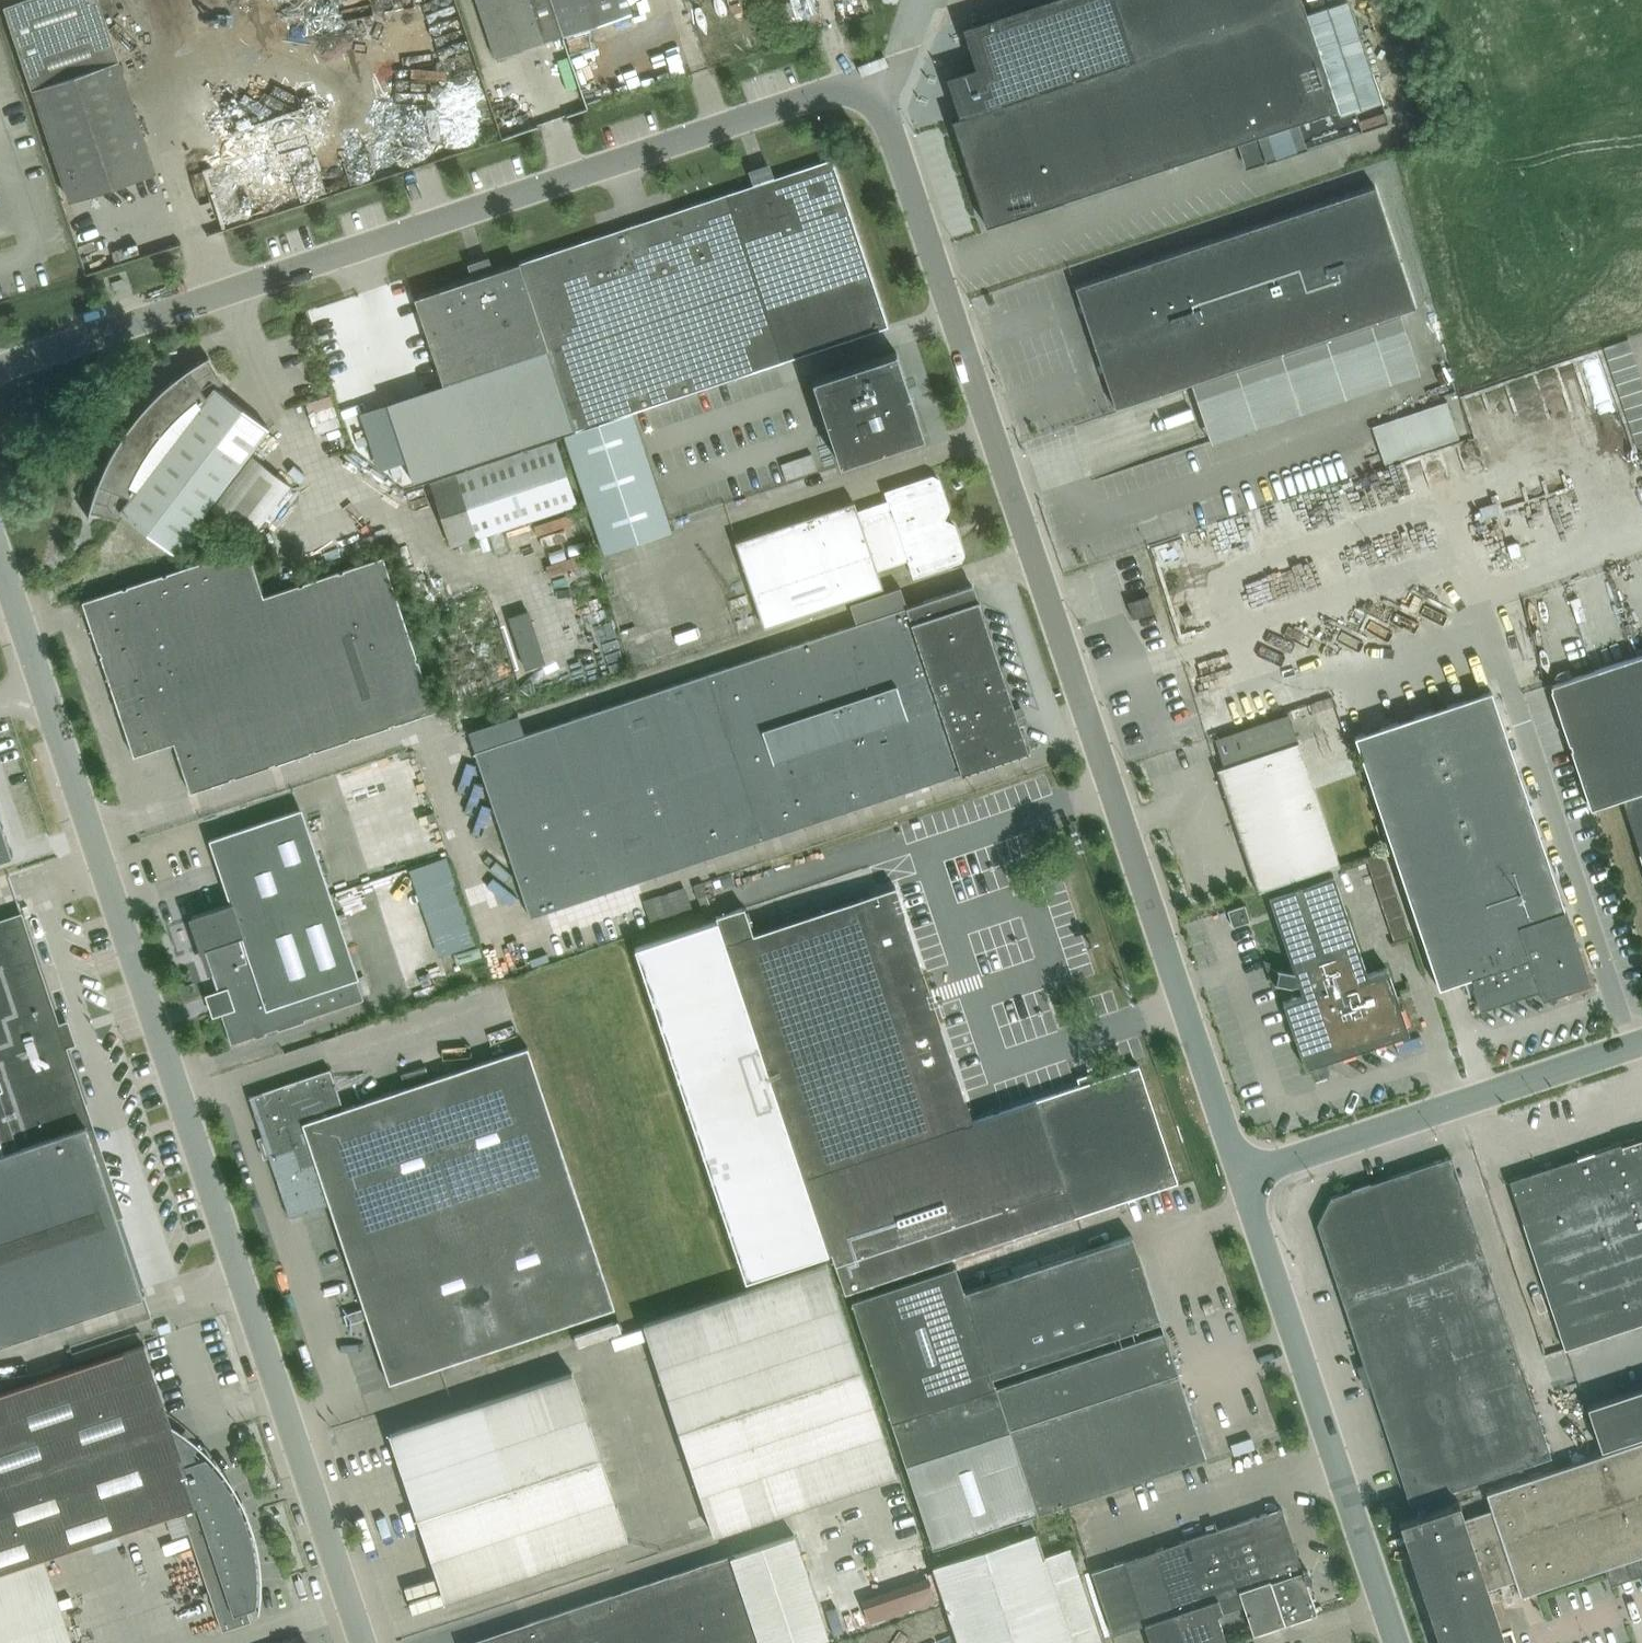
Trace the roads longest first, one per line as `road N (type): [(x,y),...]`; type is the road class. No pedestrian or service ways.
road 1 (unclassified): [(1241,1176),(873,75)]
road 2 (unclassified): [(363,1642),(43,688)]
road 3 (unclassified): [(0,367),(873,75)]
road 4 (unclassified): [(1397,1642),(1241,1176)]
road 5 (unclassified): [(1241,1176),(1641,1043)]
road 6 (unclassified): [(43,688),(0,560)]

